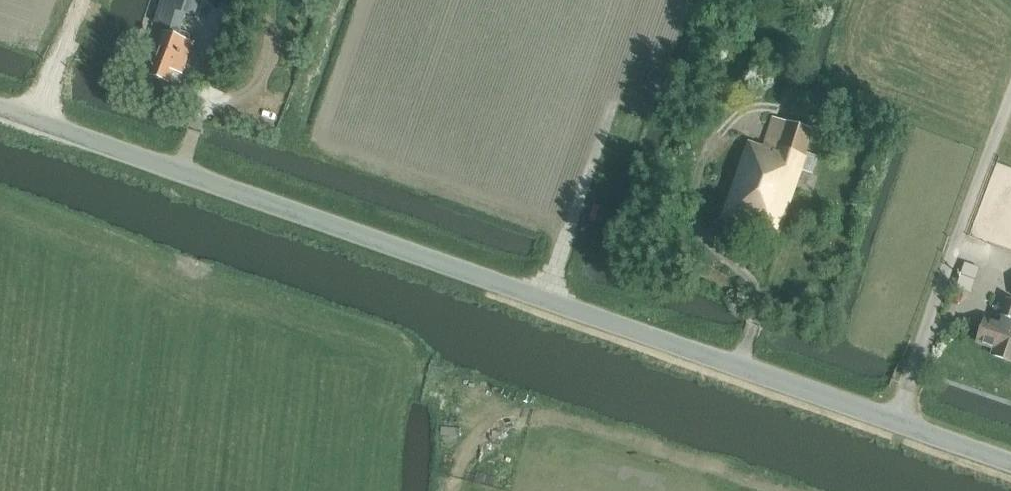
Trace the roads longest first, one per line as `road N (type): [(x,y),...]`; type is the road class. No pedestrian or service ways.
road 1 (unclassified): [(1010,467),(0,111)]
road 2 (track): [(923,338),(1010,97)]
road 3 (track): [(236,11),(256,14),(266,27),(266,70),(238,100),(206,98)]
road 4 (track): [(83,0),(37,124)]

